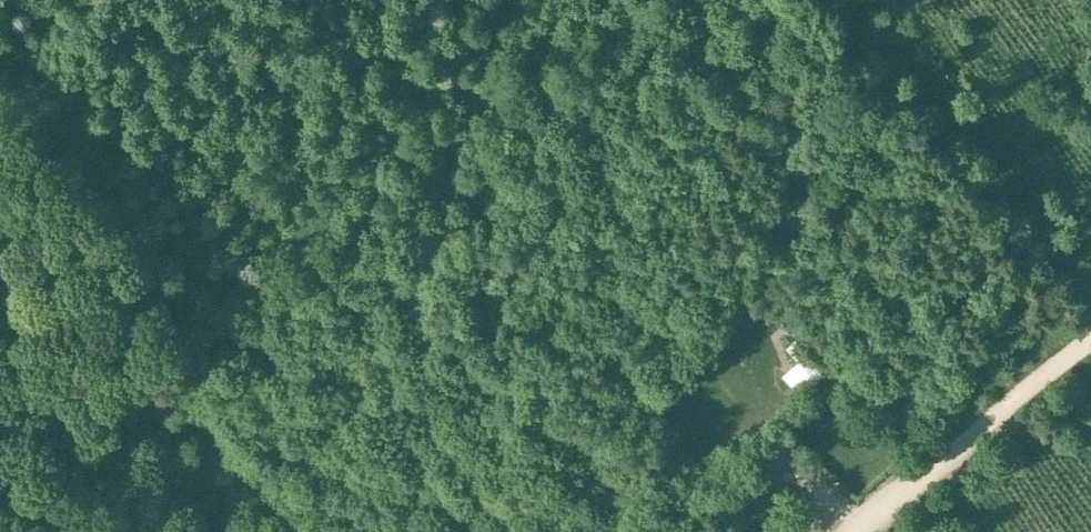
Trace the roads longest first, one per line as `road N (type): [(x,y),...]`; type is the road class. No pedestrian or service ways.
road 1 (track): [(855,531),(1090,339)]
road 2 (track): [(0,320),(95,531)]

